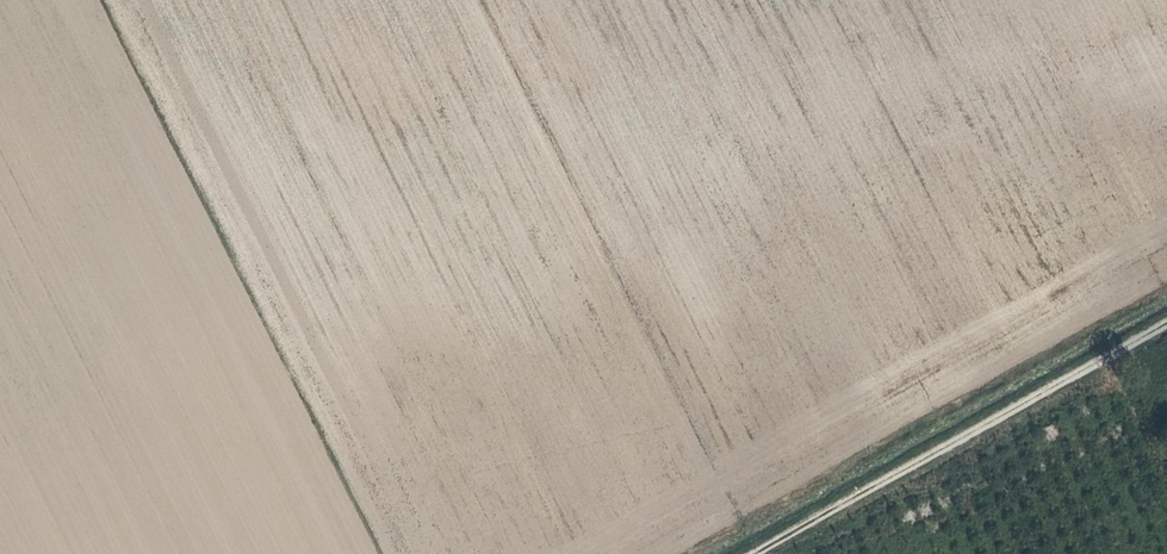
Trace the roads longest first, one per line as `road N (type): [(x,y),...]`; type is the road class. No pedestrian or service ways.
road 1 (track): [(754,553),(1166,325)]

